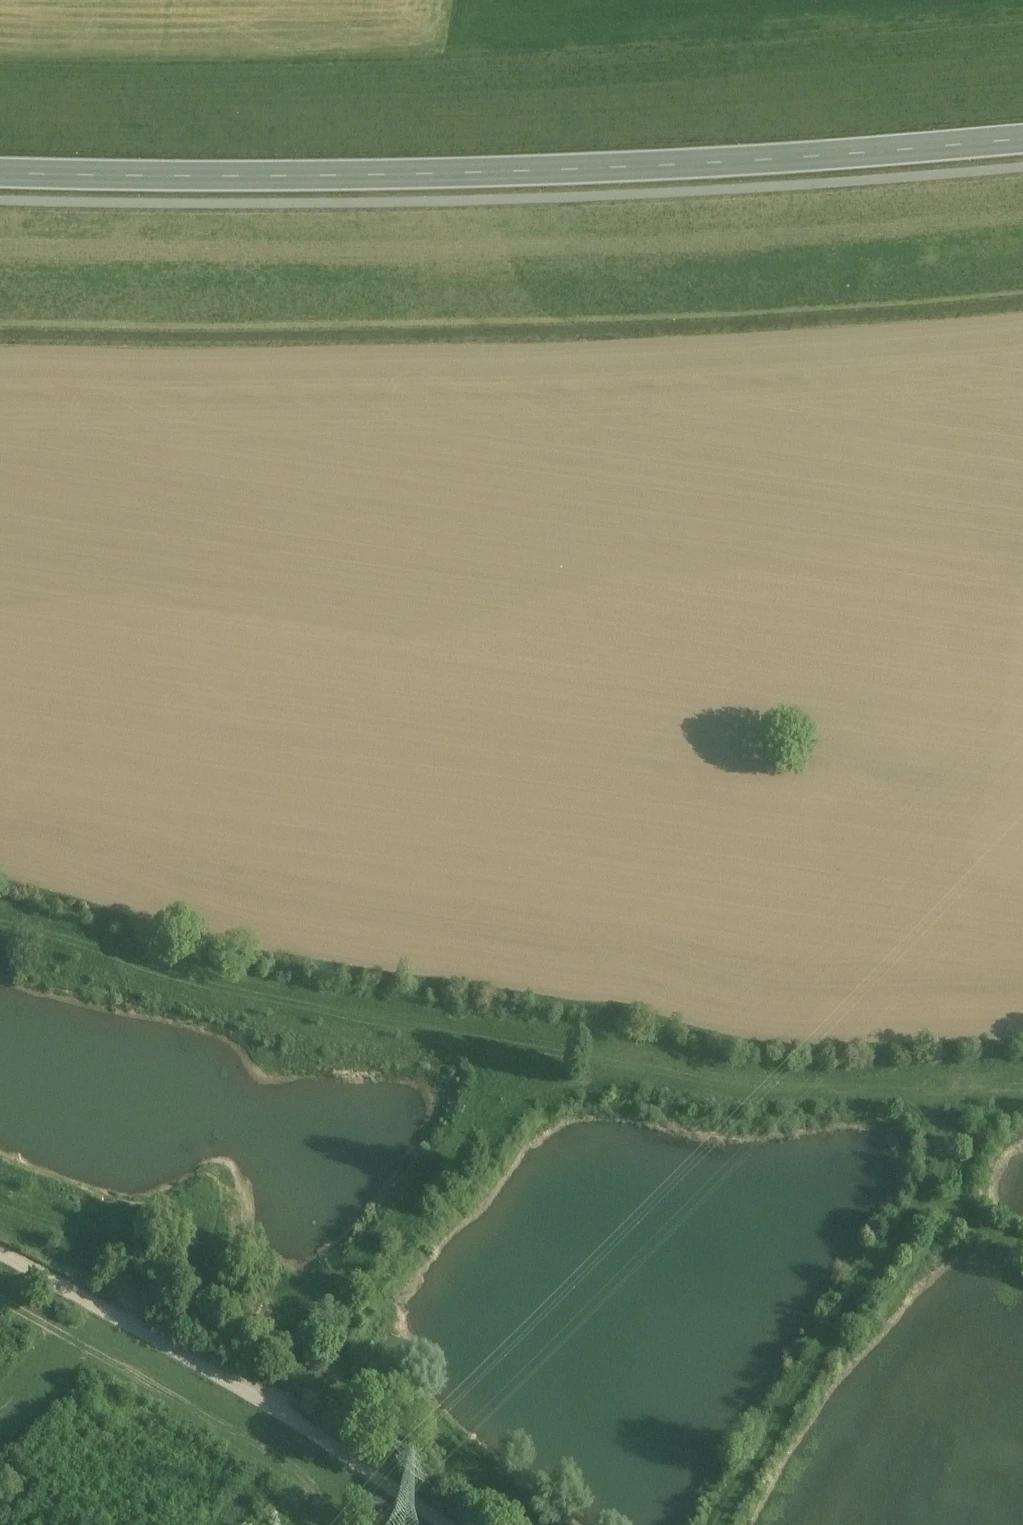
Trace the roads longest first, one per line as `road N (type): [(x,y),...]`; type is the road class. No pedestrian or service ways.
road 1 (secondary): [(1022,130),(710,153),(0,165)]
road 2 (track): [(0,1250),(181,1346),(452,1524)]

